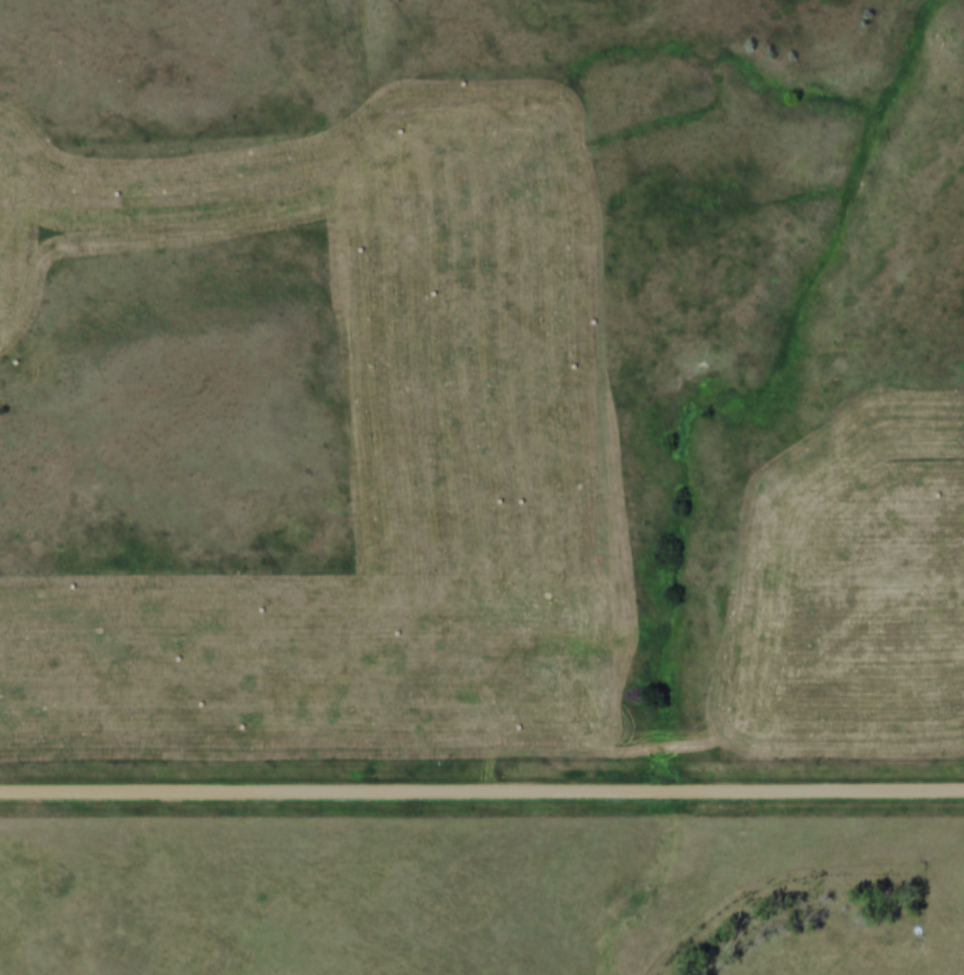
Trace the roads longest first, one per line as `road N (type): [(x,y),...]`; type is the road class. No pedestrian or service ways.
road 1 (residential): [(0,792),(963,790)]

